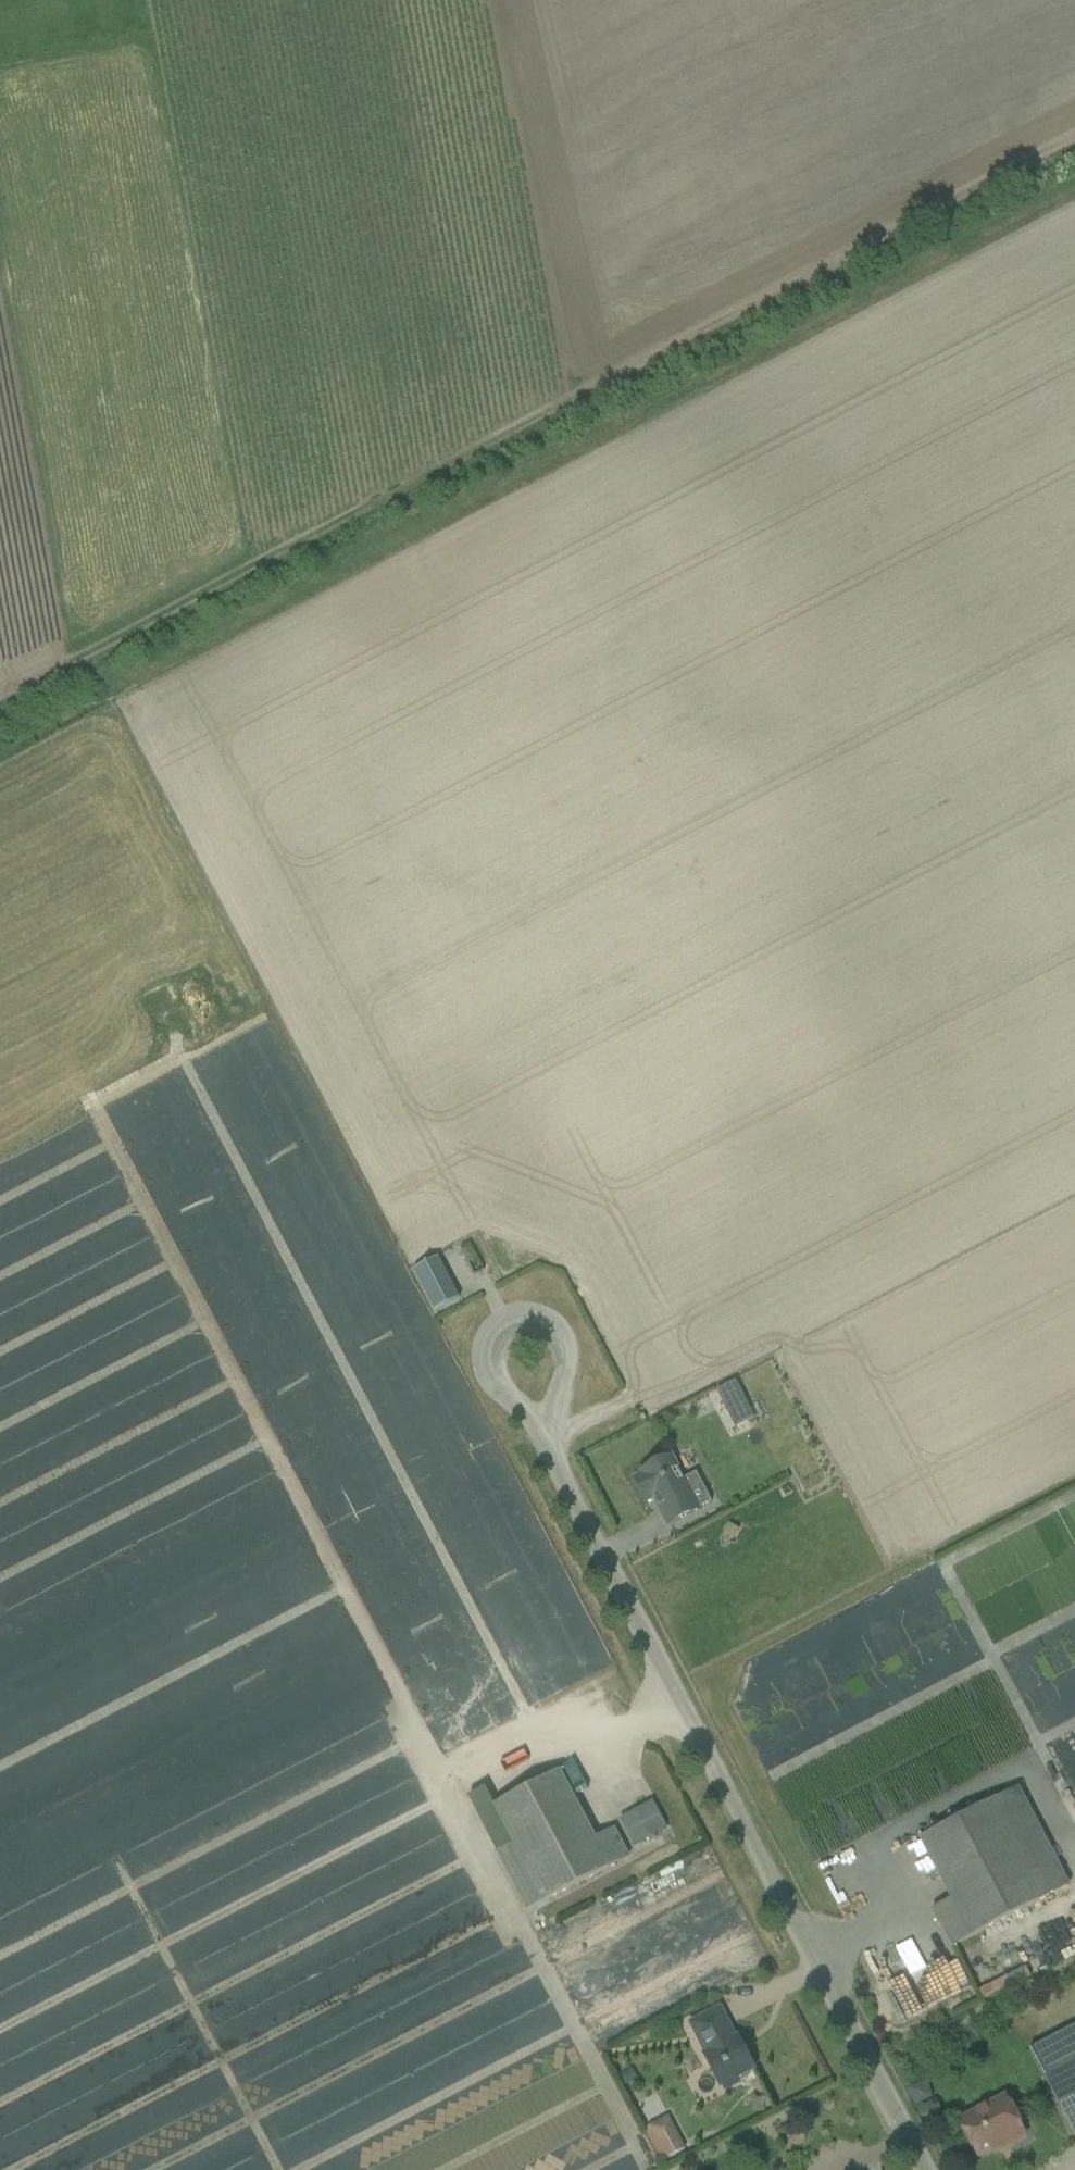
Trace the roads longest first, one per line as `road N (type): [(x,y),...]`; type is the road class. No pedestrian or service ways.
road 1 (unclassified): [(926,2169),(541,1429)]
road 2 (unclassified): [(509,1314),(544,1315),(569,1339),(567,1382),(541,1429)]
road 3 (unclassified): [(541,1429),(483,1377),(484,1339),(509,1314)]

